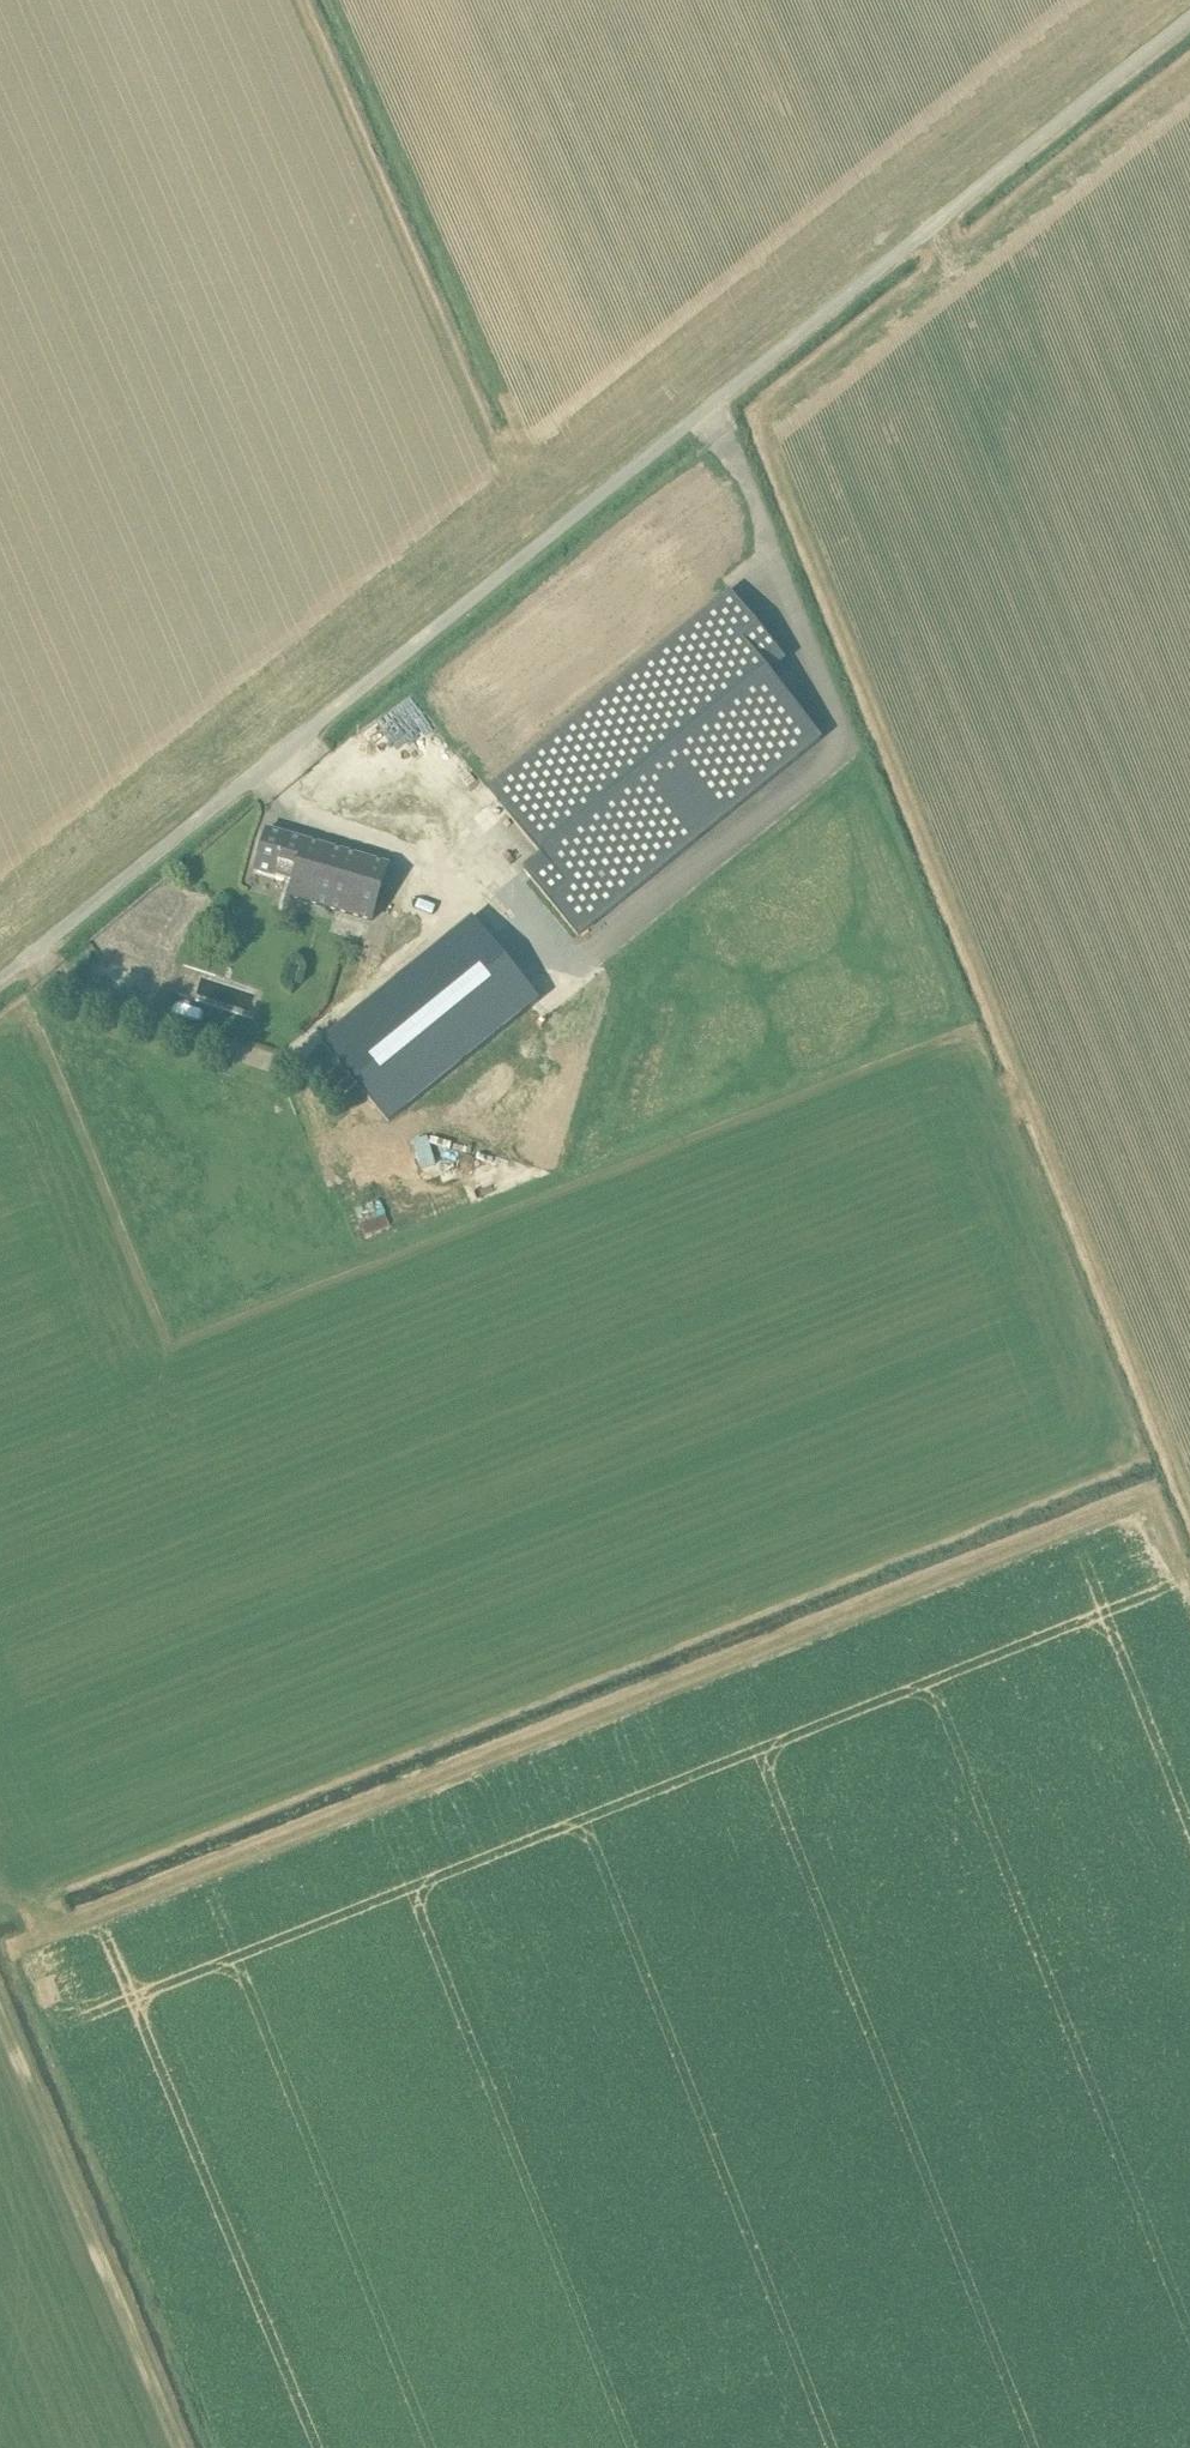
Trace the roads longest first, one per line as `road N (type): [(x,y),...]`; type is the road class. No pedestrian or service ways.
road 1 (unclassified): [(0,967),(989,173),(1189,28)]

